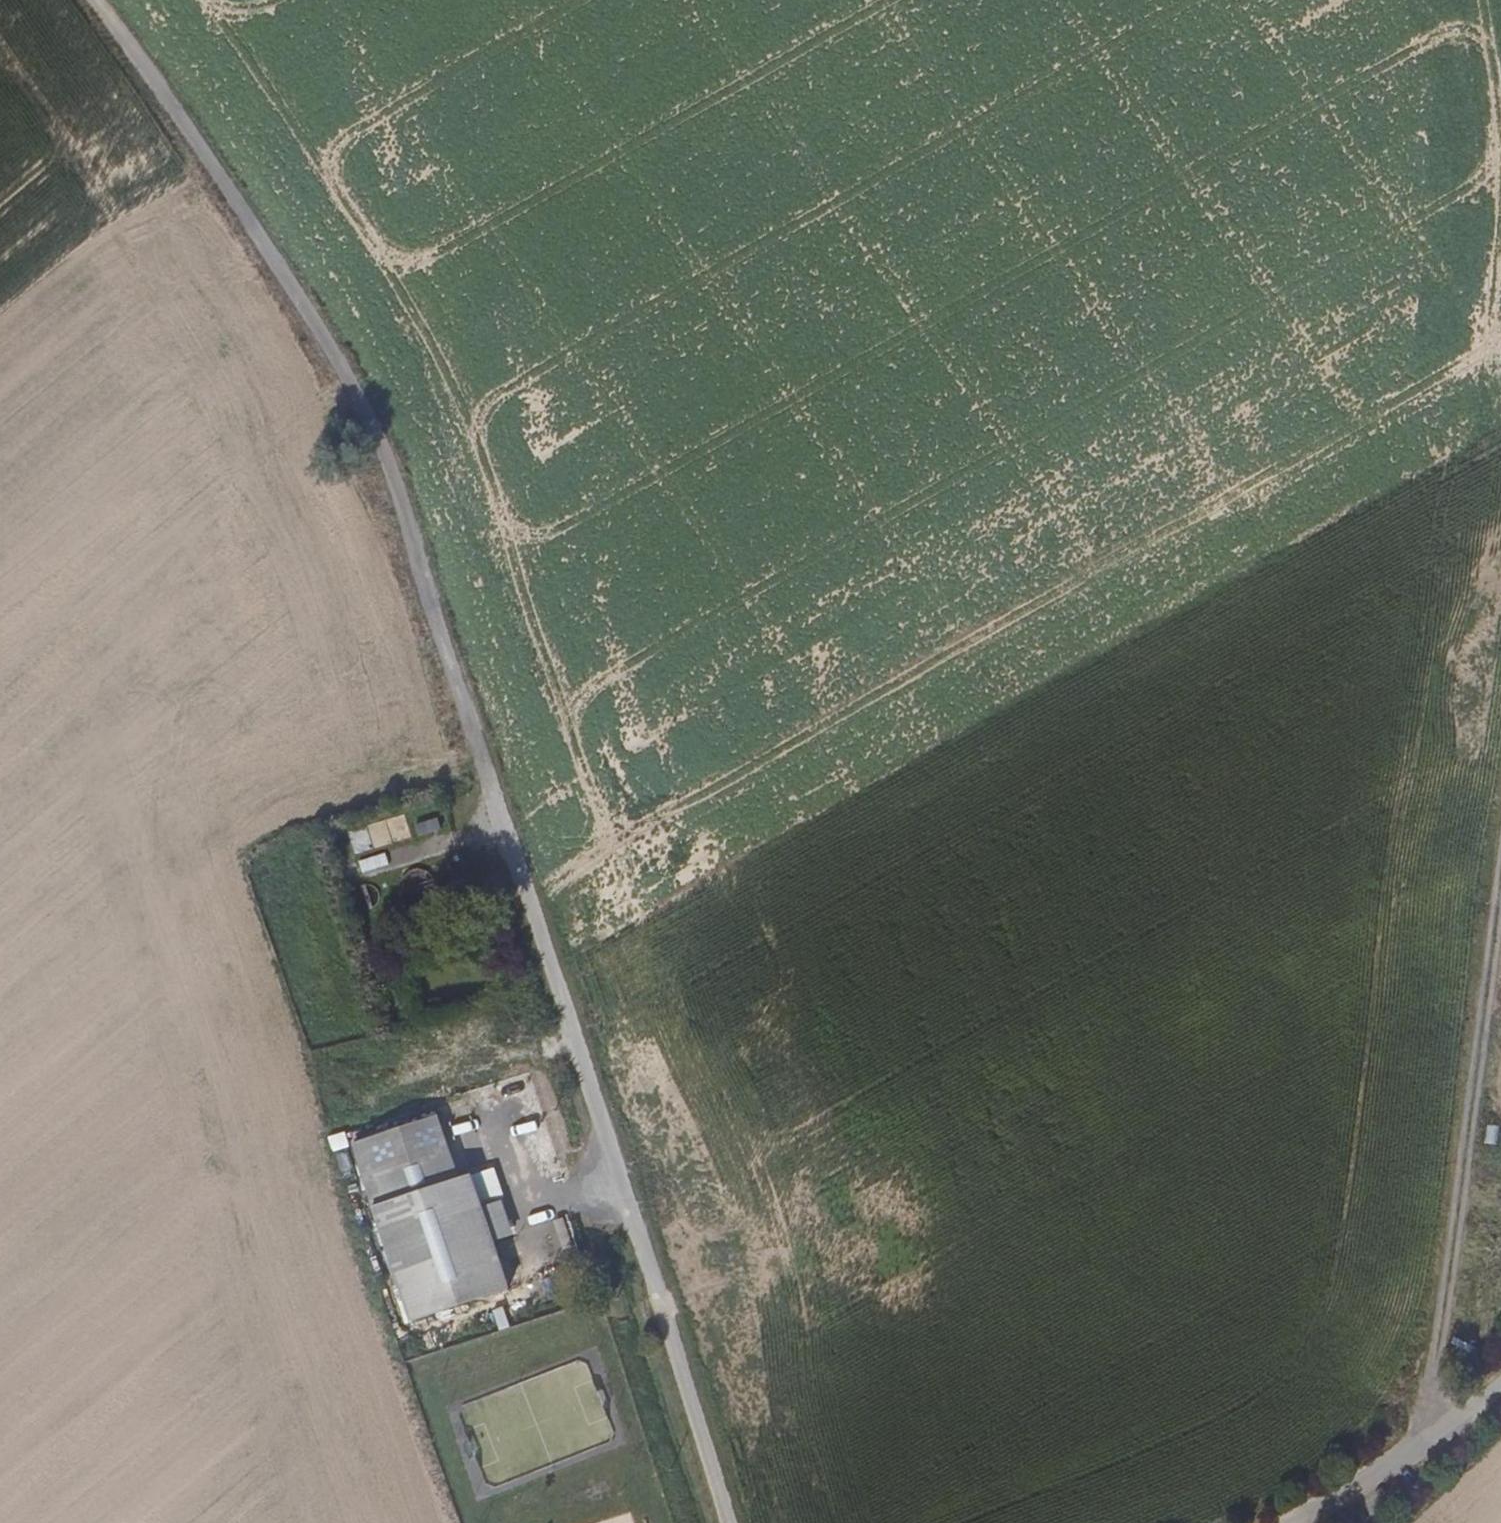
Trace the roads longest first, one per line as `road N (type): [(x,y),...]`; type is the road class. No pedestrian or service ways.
road 1 (track): [(729,1522),(395,472),(350,376),(92,0)]
road 2 (track): [(1411,1438),(1500,822)]
road 3 (residential): [(1500,1372),(1291,1522)]

